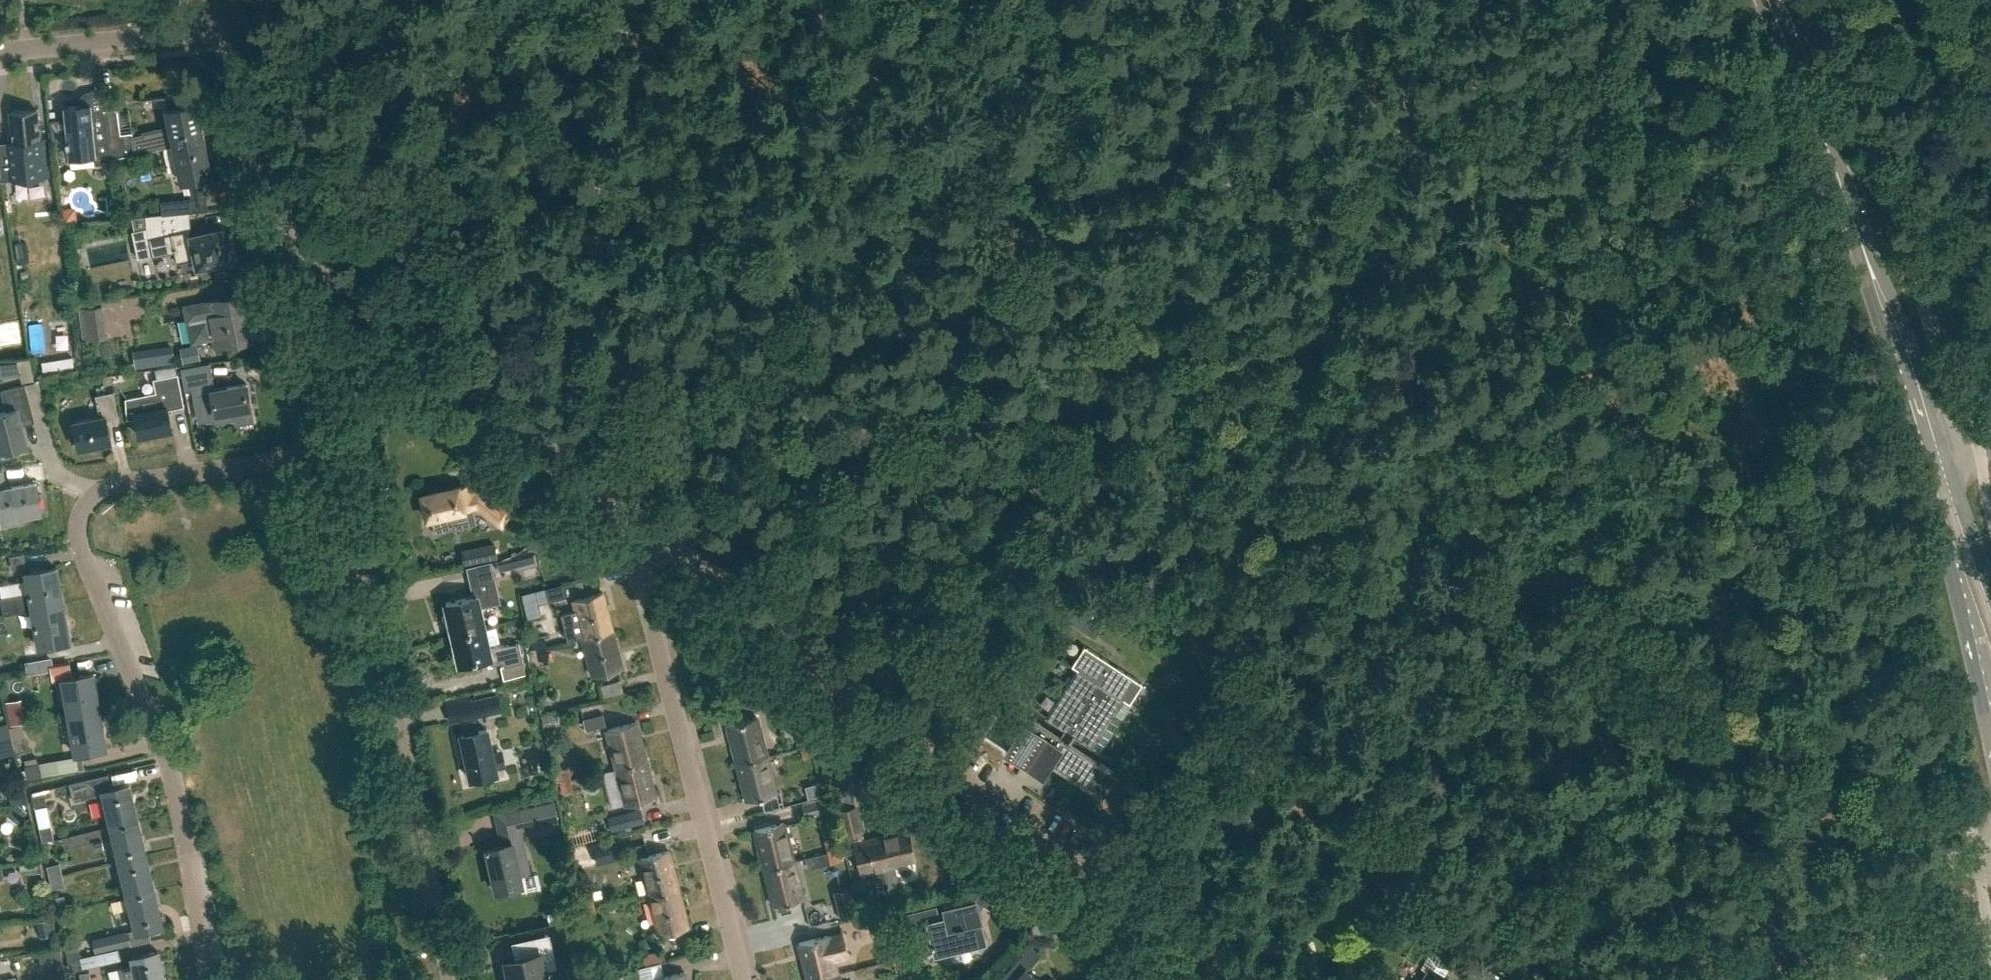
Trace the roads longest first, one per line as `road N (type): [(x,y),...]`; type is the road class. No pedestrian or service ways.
road 1 (track): [(1729,579),(1372,588),(1272,570),(1235,552),(1186,504),(961,163),(820,0)]
road 2 (residential): [(212,979),(178,790),(93,579),(80,517),(109,487),(335,455)]
road 3 (track): [(1729,579),(1736,494),(1722,461),(1671,425),(1588,392),(1555,369),(1492,225),(1371,91),(1357,0)]
road 4 (unclassified): [(1236,979),(1028,841),(648,536)]
road 5 (unclassified): [(448,979),(335,455)]
road 6 (tertiary): [(1856,224),(1990,726)]
road 7 (unclassified): [(648,536),(293,250)]
road 8 (residential): [(743,979),(644,591),(648,536)]
road 9 (tertiary): [(1990,587),(1856,224)]
road 10 (track): [(1787,932),(1721,748),(1729,579)]
road 11 (unclassified): [(1661,979),(1937,873),(1990,864)]
road 12 (unclassified): [(293,250),(247,64),(220,9)]
road 13 (tertiary): [(1856,224),(1768,0)]
road 14 (residential): [(0,53),(159,38),(220,9)]
road 15 (unclassified): [(335,455),(293,250)]

